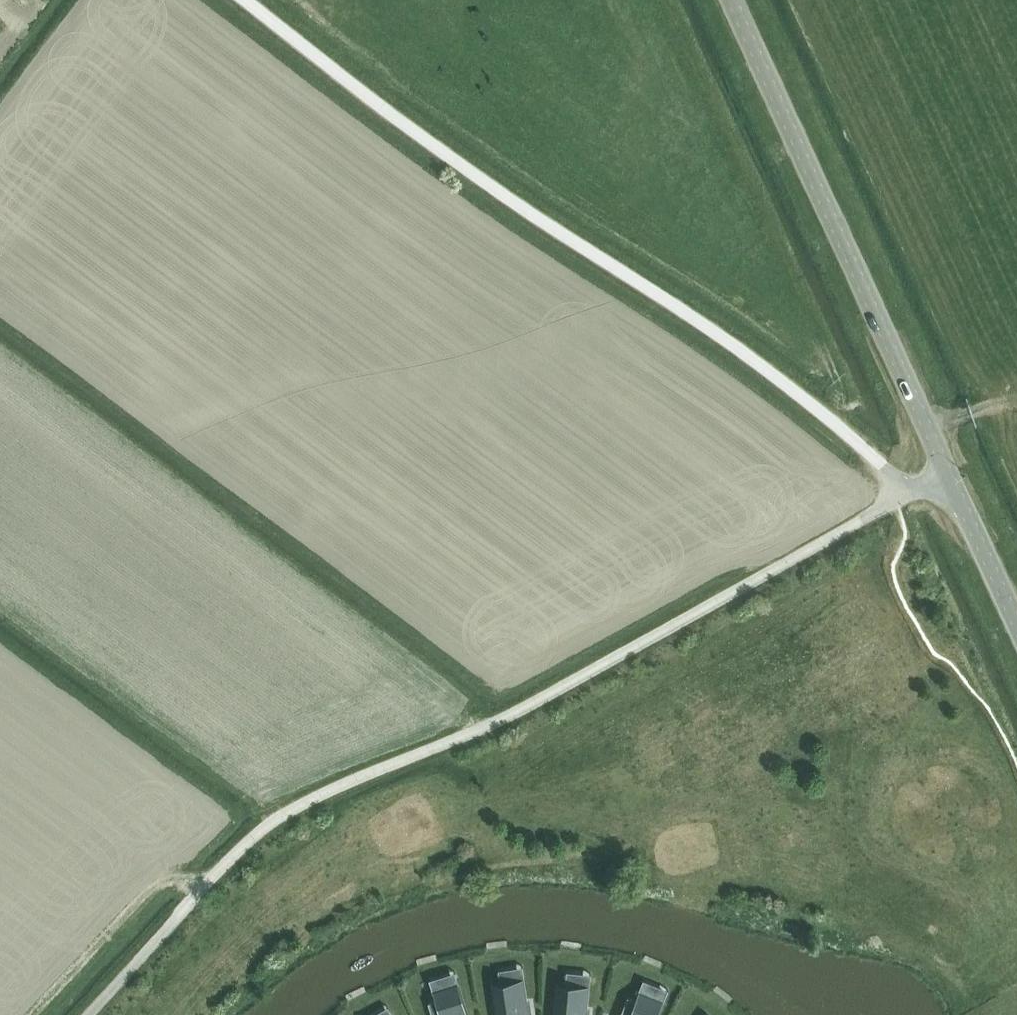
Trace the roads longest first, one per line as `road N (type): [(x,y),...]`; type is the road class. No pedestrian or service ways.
road 1 (unclassified): [(247,0),(426,141),(738,348),(912,494),(950,481)]
road 2 (tertiary): [(950,481),(728,0)]
road 3 (tertiary): [(1016,626),(950,481)]

